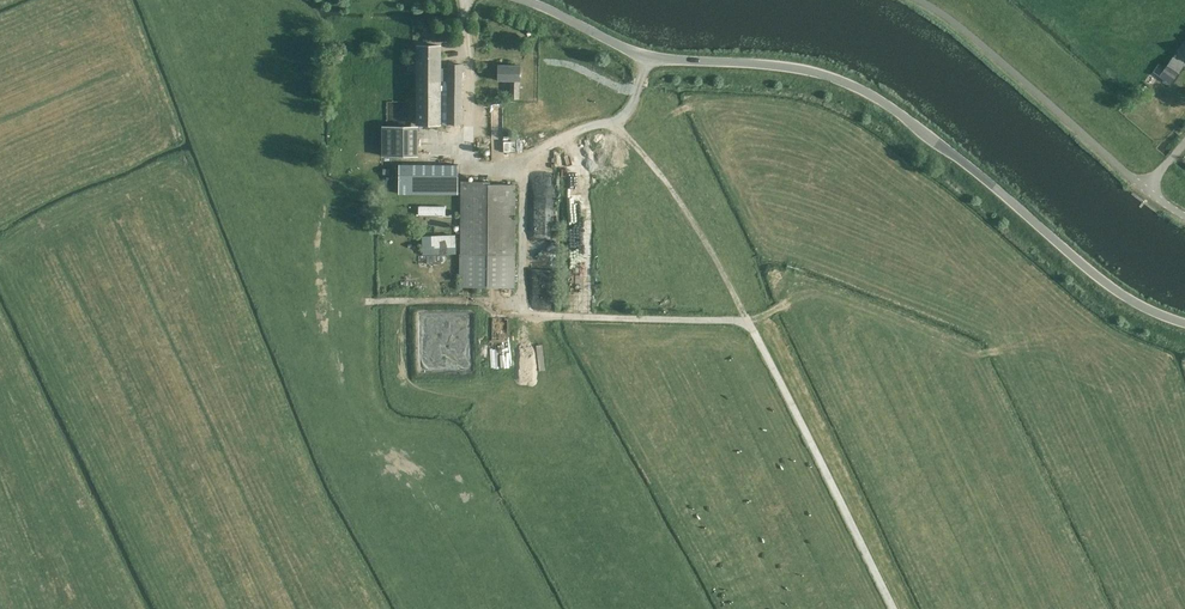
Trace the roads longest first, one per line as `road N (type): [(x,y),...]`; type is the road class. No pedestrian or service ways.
road 1 (unclassified): [(1184,324),(1158,316),(1080,266),(925,130),(862,86),(810,68),(655,59),(526,0)]
road 2 (track): [(892,608),(696,222),(615,130),(655,59)]
road 3 (track): [(615,130),(587,124),(521,165),(522,313),(488,301),(369,301)]
road 4 (track): [(0,274),(164,608)]
road 5 (unclassified): [(1184,215),(921,0)]
road 6 (track): [(522,313),(749,322)]
road 7 (track): [(521,165),(503,171),(469,162),(466,0)]

